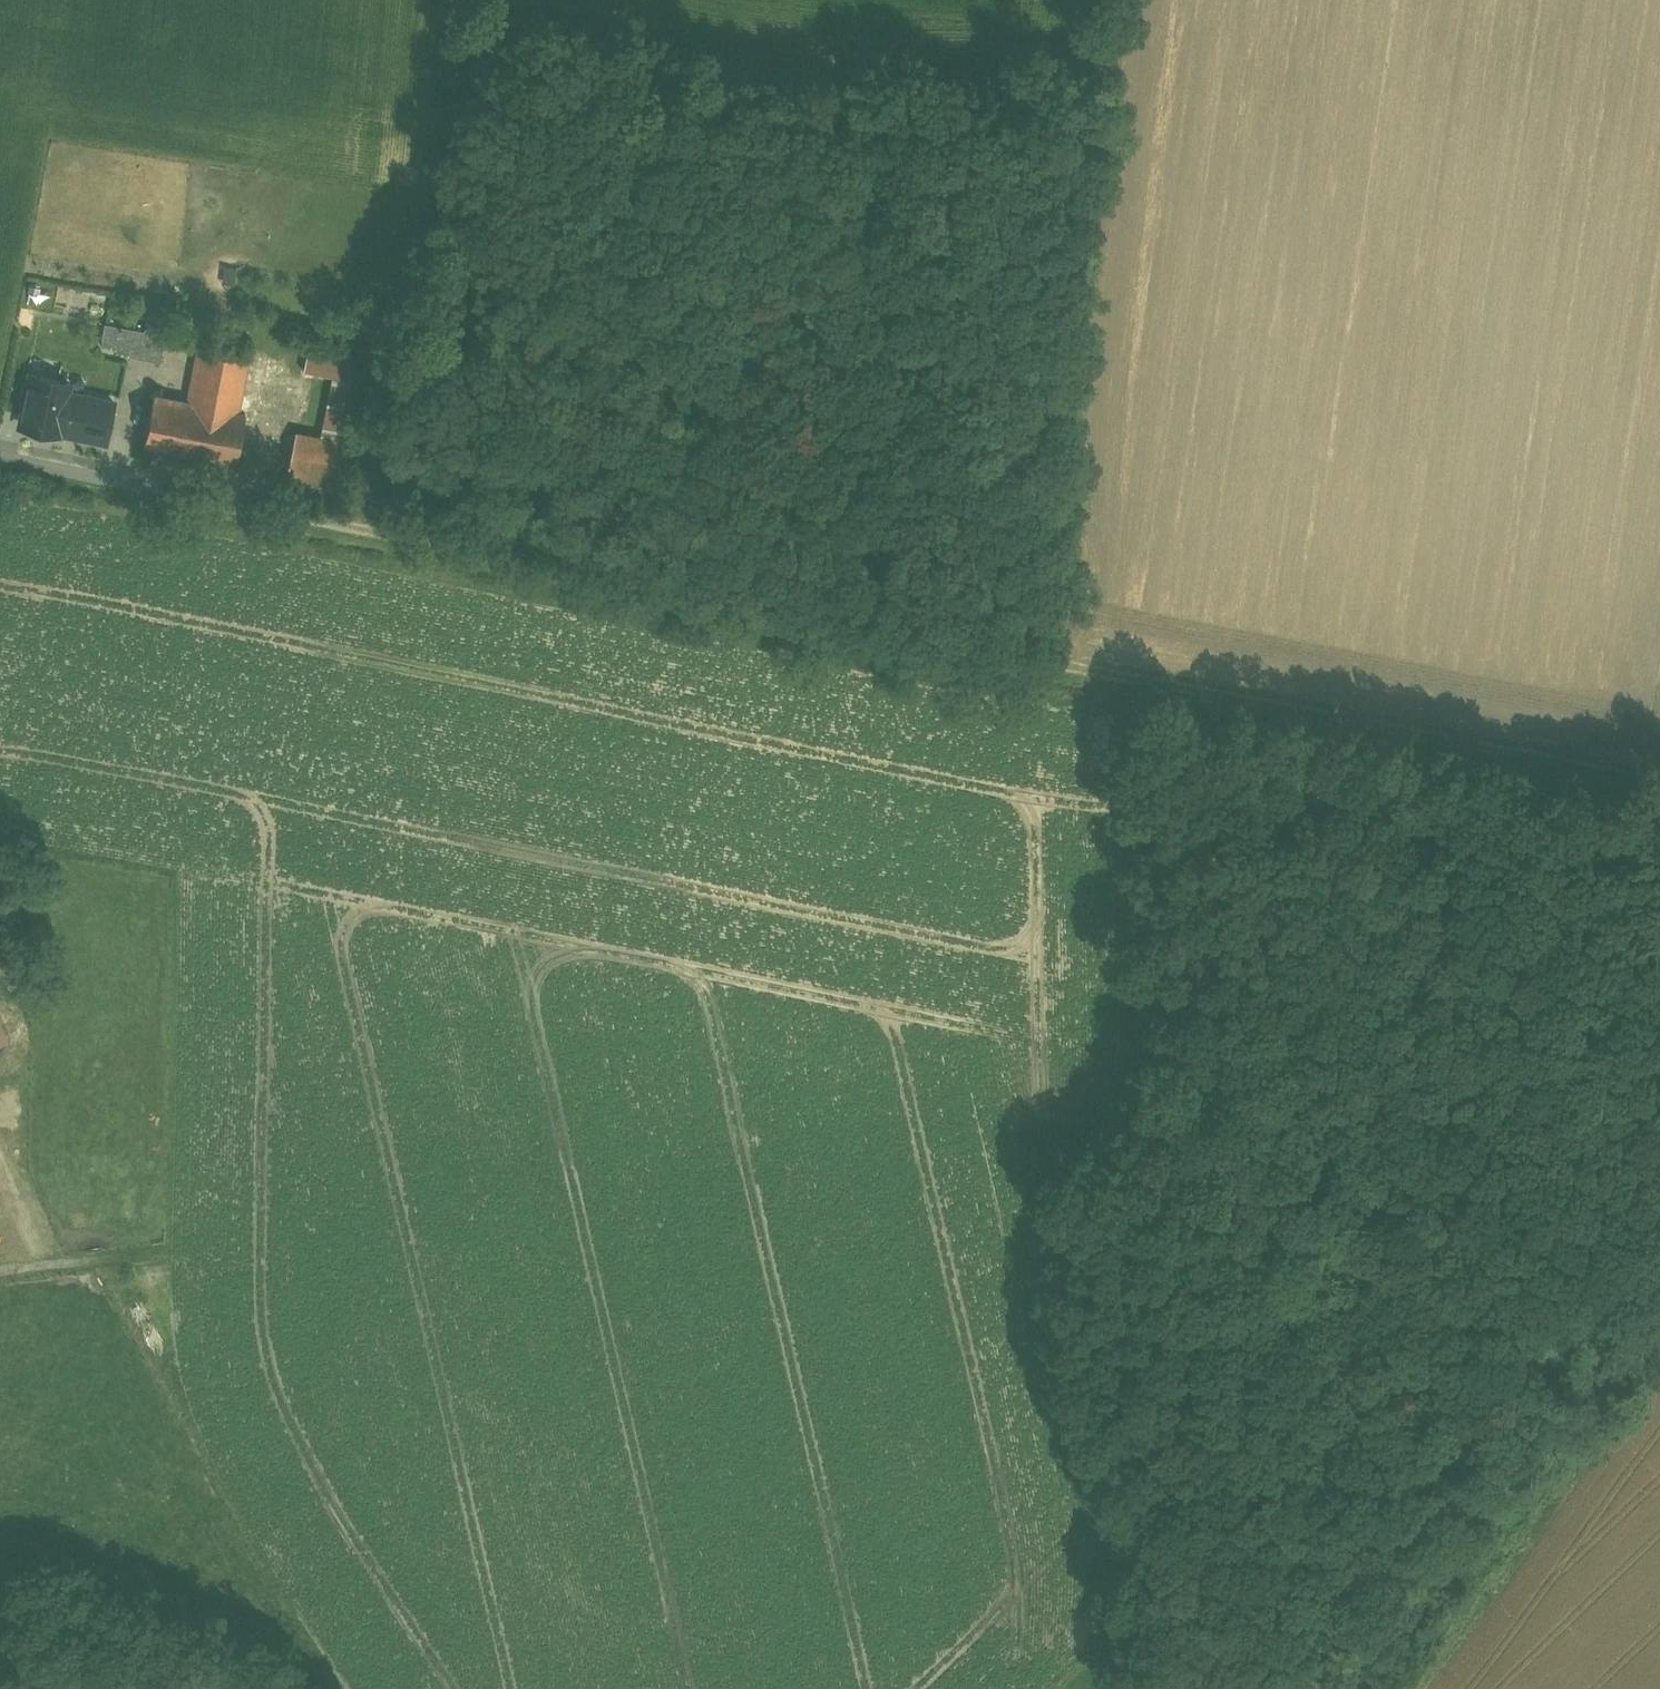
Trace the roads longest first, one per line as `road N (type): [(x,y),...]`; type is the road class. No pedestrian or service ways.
road 1 (track): [(0,453),(405,541),(1659,780)]

